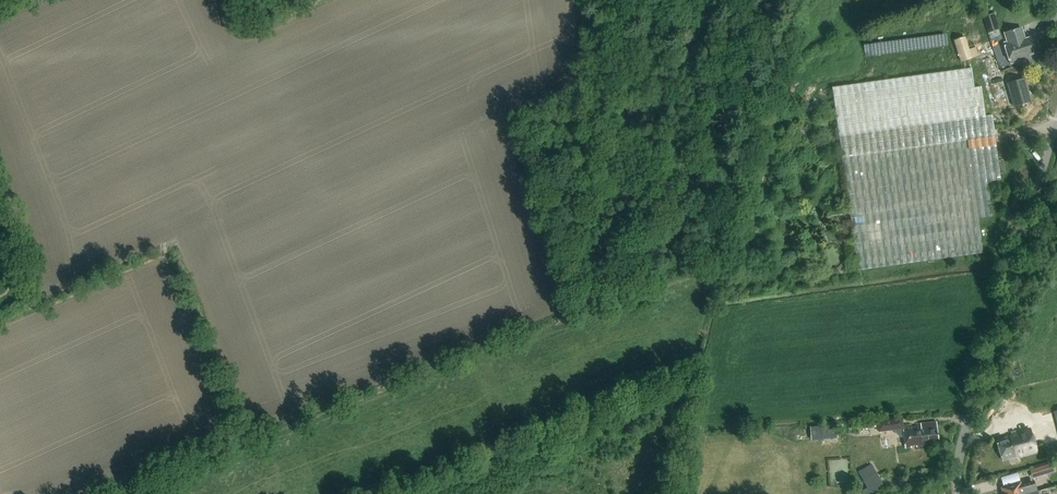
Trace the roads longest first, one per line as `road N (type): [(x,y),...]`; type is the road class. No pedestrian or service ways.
road 1 (unclassified): [(958,493),(958,458),(1056,125)]

